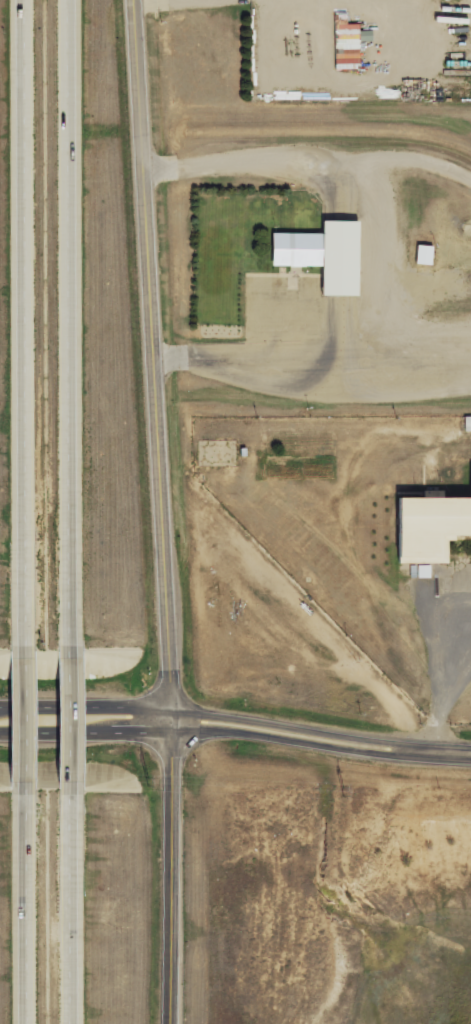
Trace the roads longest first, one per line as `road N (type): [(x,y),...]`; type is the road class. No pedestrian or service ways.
road 1 (tertiary): [(179,1023),(167,507),(141,0)]
road 2 (motorway): [(29,0),(38,675)]
road 3 (motorway): [(82,672),(76,0)]
road 4 (secondary): [(0,725),(234,724),(375,752),(470,758)]
road 5 (motorway): [(40,776),(46,1023)]
road 6 (motorway): [(85,1023),(83,776)]

